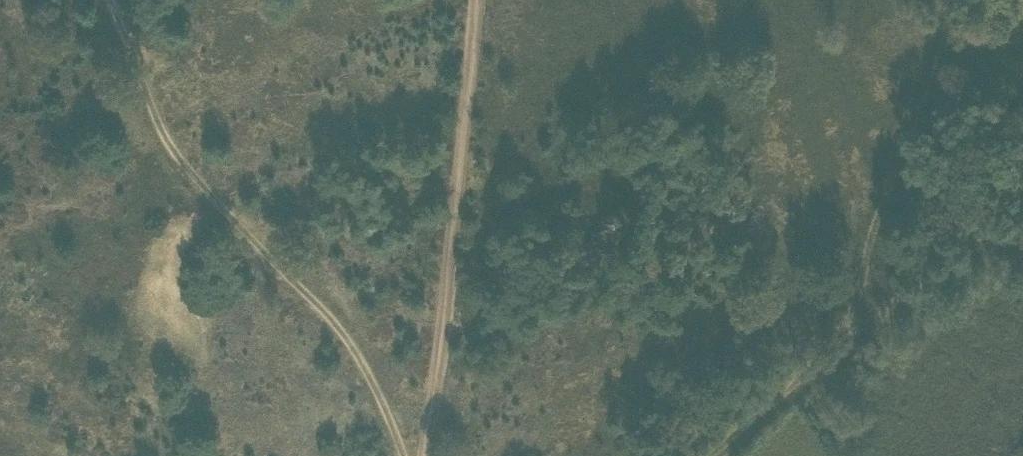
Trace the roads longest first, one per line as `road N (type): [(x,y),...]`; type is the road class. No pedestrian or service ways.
road 1 (track): [(108,0),(161,132),(191,180),(334,319),(407,455)]
road 2 (track): [(430,455),(474,0)]
road 3 (track): [(714,455),(1022,194)]
road 4 (track): [(1022,110),(939,57),(958,0)]

